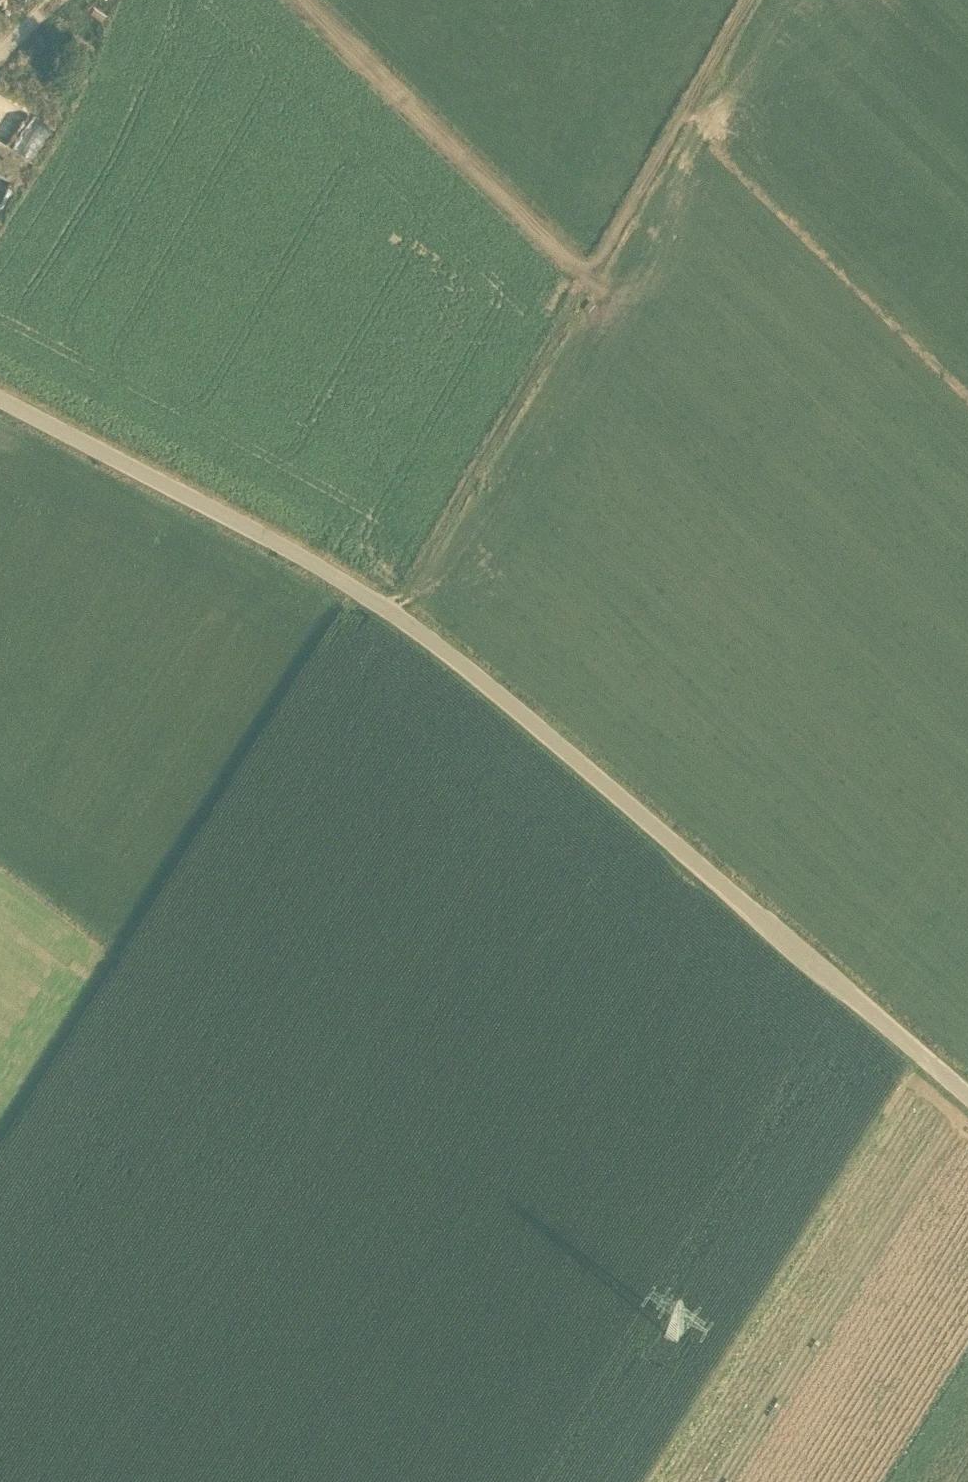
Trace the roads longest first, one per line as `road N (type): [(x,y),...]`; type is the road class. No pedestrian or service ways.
road 1 (unclassified): [(0,394),(374,594),(464,656),(967,1100)]

